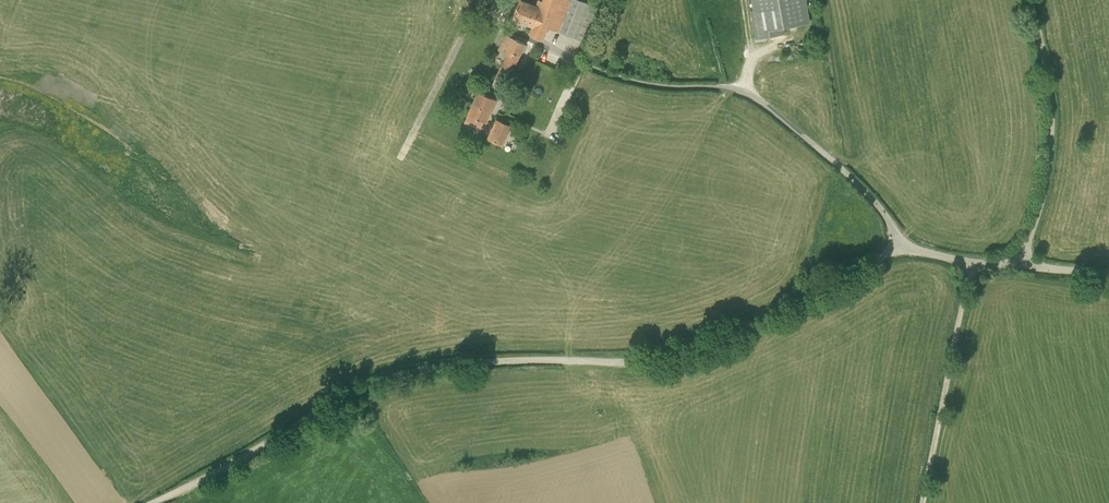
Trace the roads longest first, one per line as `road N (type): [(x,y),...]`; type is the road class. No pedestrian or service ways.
road 1 (unclassified): [(152,502),(379,380),(462,363),(673,354),(902,245)]
road 2 (unclassified): [(902,245),(853,180),(746,93),(644,83),(597,69),(491,19),(473,0)]
road 3 (unclassified): [(1019,264),(1051,139),(1031,0)]
road 4 (track): [(922,502),(973,263)]

